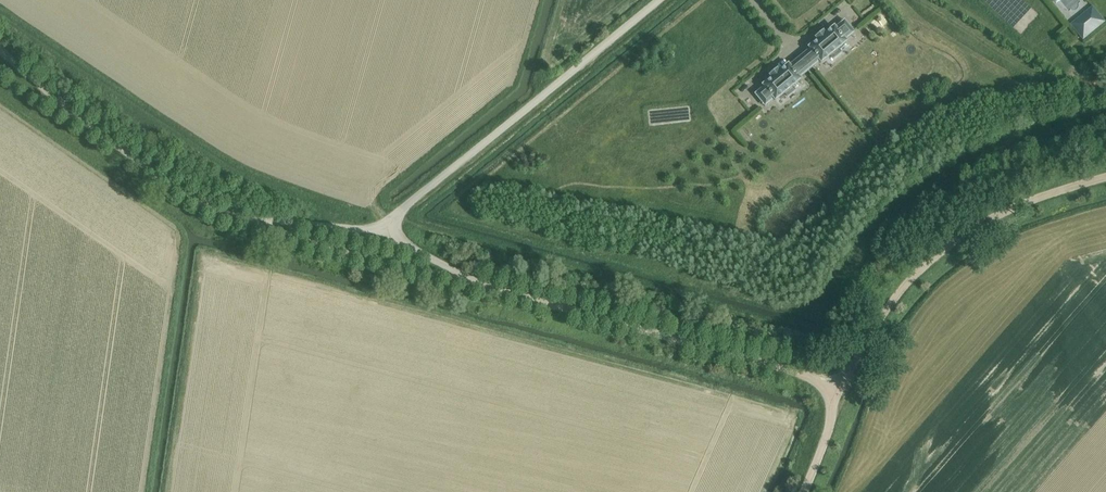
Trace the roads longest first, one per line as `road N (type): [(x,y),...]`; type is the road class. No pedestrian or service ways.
road 1 (unclassified): [(828,394),(805,376),(480,285)]
road 2 (unclassified): [(828,394),(908,281),(951,243),(1023,206),(1105,182)]
road 3 (unclassified): [(382,230),(658,0)]
road 4 (unclassified): [(237,220),(159,176),(0,51)]
road 5 (unclassified): [(480,285),(237,220)]
road 6 (unclassified): [(237,220),(382,230)]

